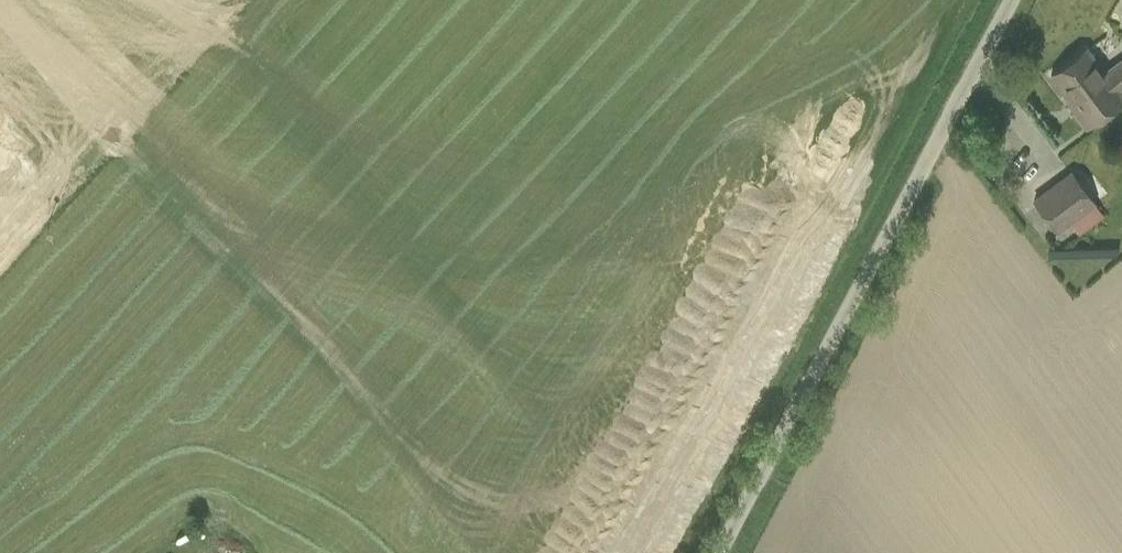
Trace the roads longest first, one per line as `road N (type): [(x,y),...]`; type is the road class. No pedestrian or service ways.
road 1 (unclassified): [(720,552),(1010,0)]

